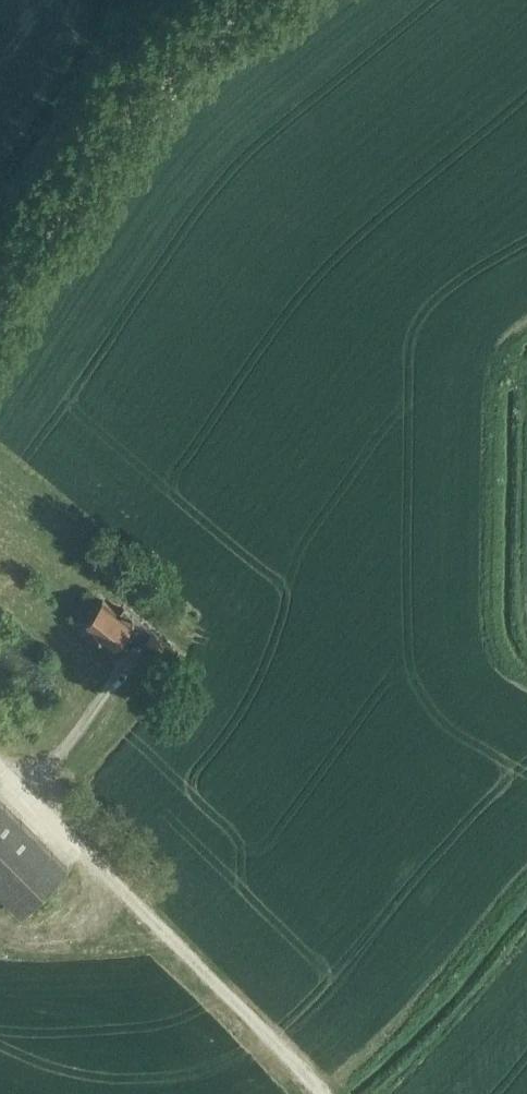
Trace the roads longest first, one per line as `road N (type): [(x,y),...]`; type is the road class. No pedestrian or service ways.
road 1 (unclassified): [(0,321),(157,100),(270,0)]

